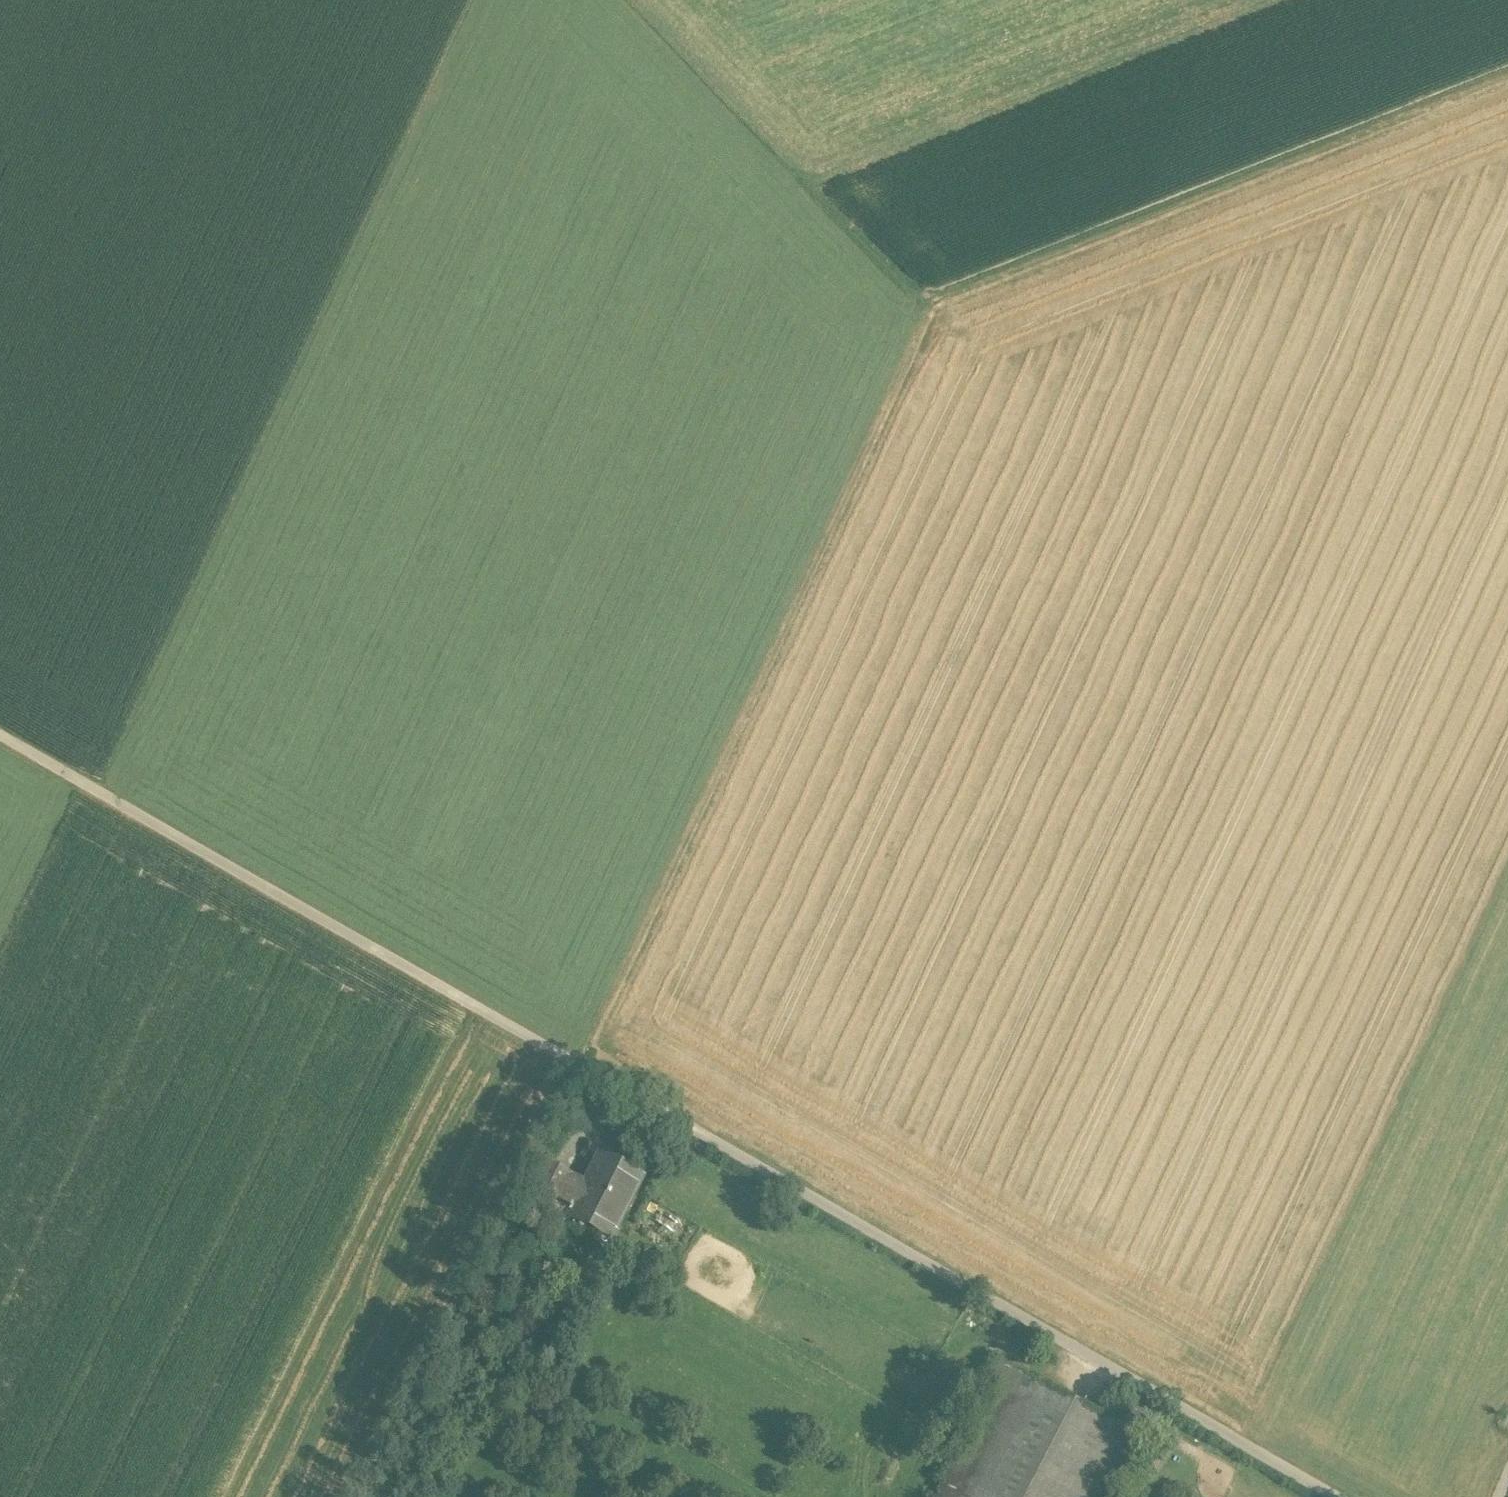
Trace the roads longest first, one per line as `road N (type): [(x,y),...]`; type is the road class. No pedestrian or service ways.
road 1 (track): [(1331,1496),(574,1062)]
road 2 (track): [(574,1062),(0,736)]
road 3 (track): [(353,1496),(574,1062)]

